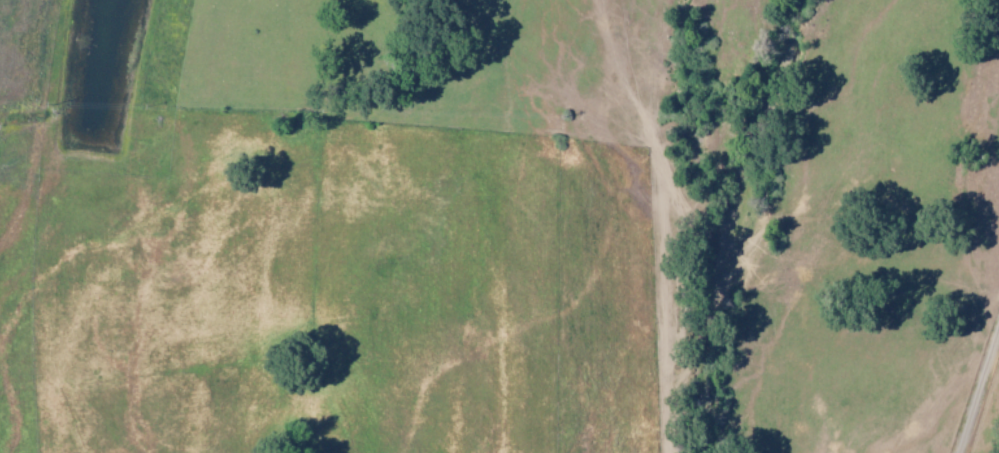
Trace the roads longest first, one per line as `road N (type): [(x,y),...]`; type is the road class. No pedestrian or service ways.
road 1 (residential): [(963,452),(998,333)]

